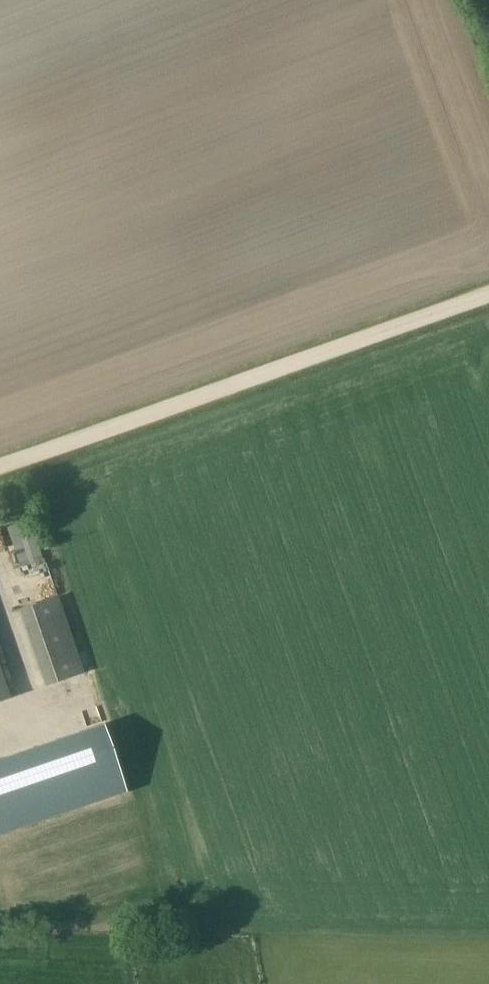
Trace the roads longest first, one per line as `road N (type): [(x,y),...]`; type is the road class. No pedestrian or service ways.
road 1 (track): [(0,469),(488,293)]

